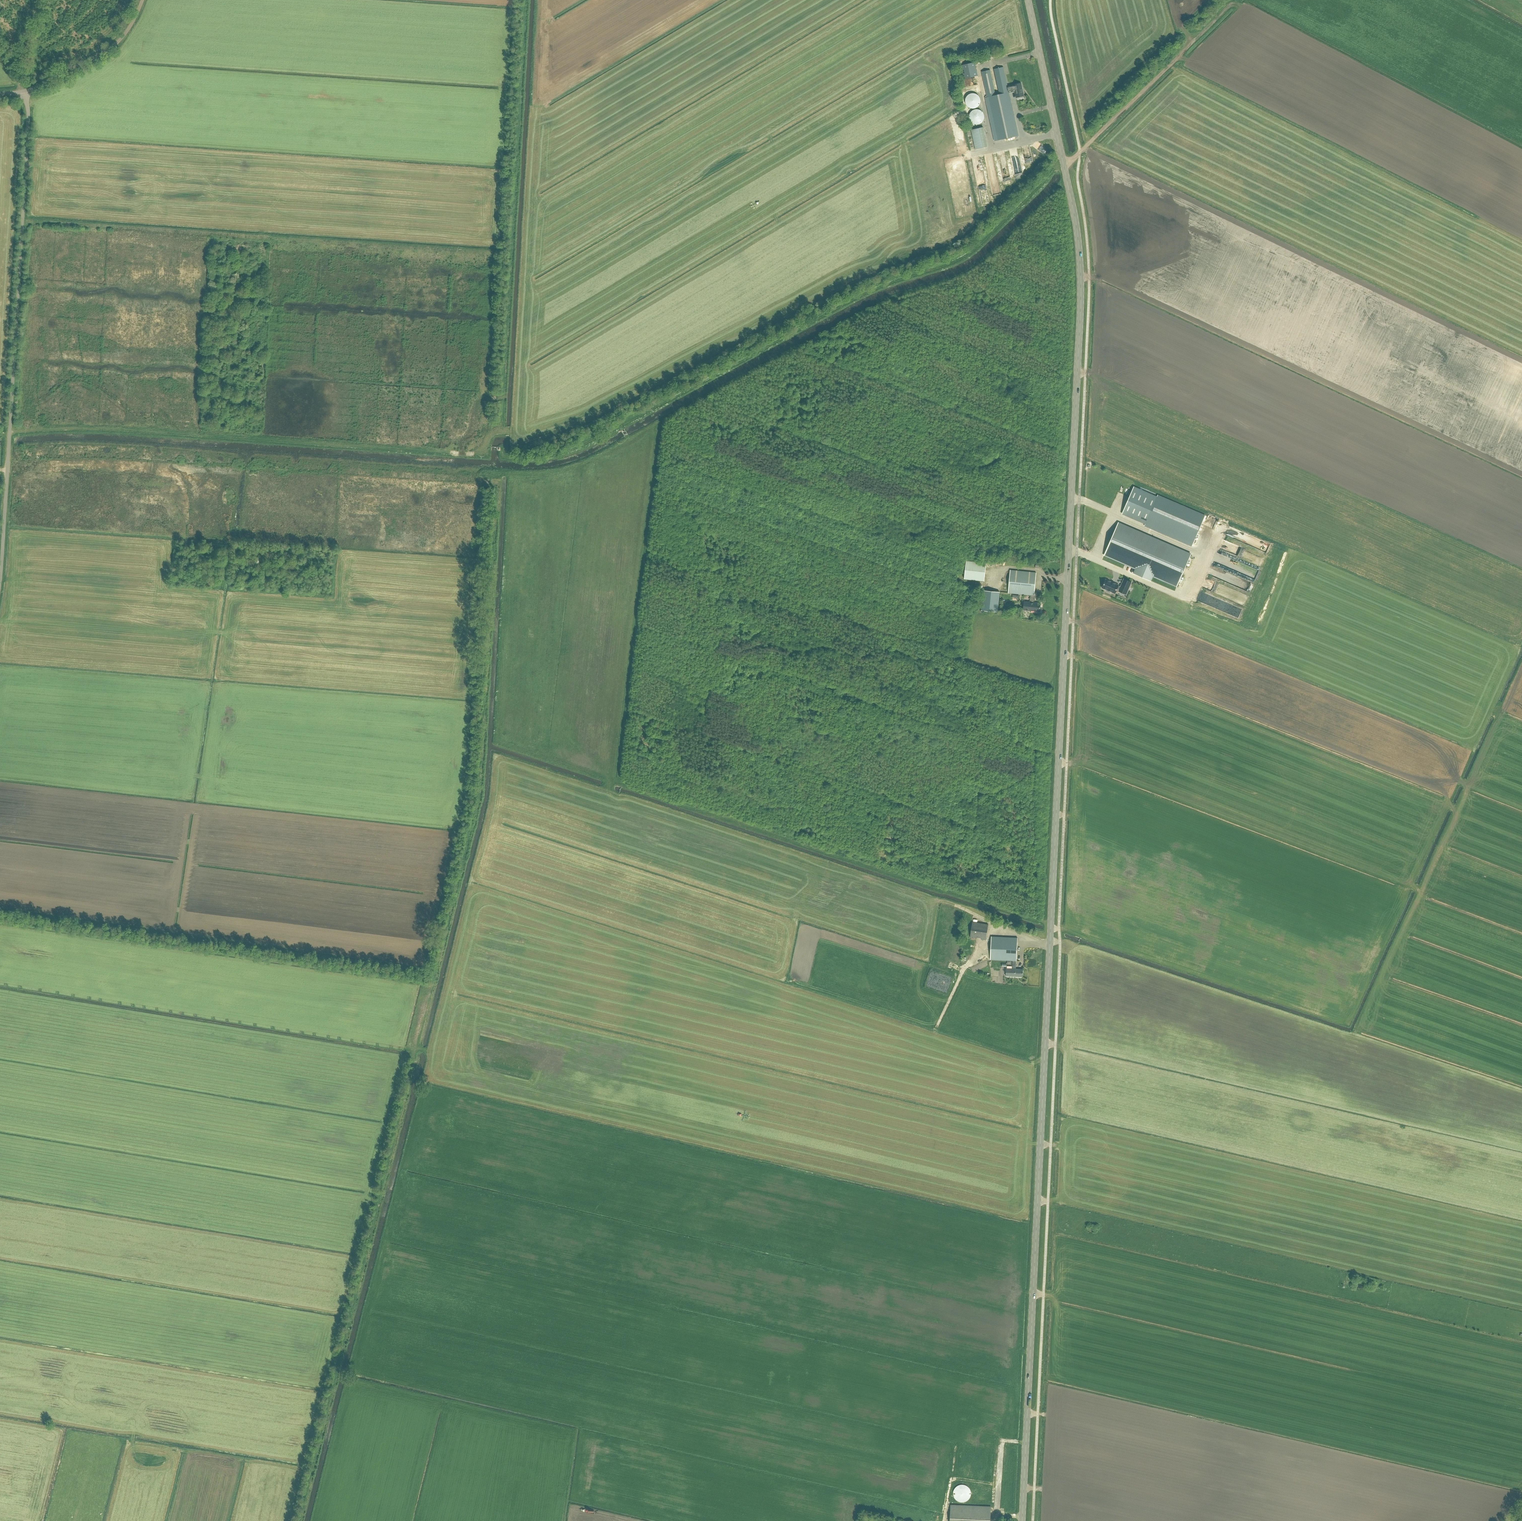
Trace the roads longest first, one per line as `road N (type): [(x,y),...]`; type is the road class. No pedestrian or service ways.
road 1 (primary): [(1023,1520),(1081,302),(1077,229),(1029,0)]
road 2 (track): [(10,435),(92,431),(478,454),(508,431),(514,457),(558,457),(846,304),(974,251),(1060,169)]
road 3 (unclassified): [(0,575),(25,97)]
road 4 (track): [(1080,153),(1233,0)]
road 5 (unclassified): [(25,97),(106,51),(130,28),(142,0)]

